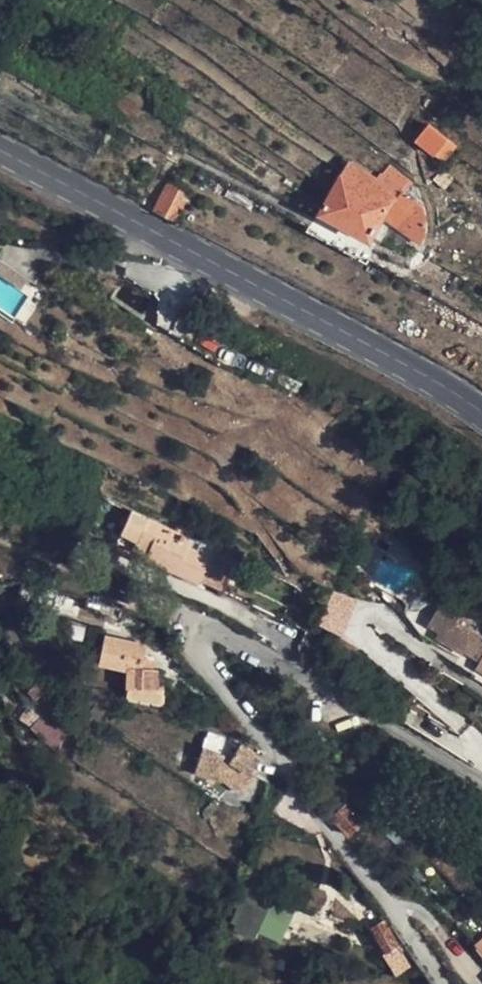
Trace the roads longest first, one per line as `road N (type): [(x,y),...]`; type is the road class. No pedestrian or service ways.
road 1 (residential): [(442,983),(201,663),(194,630),(231,635),(481,787)]
road 2 (secondary): [(0,149),(349,332),(481,412)]

